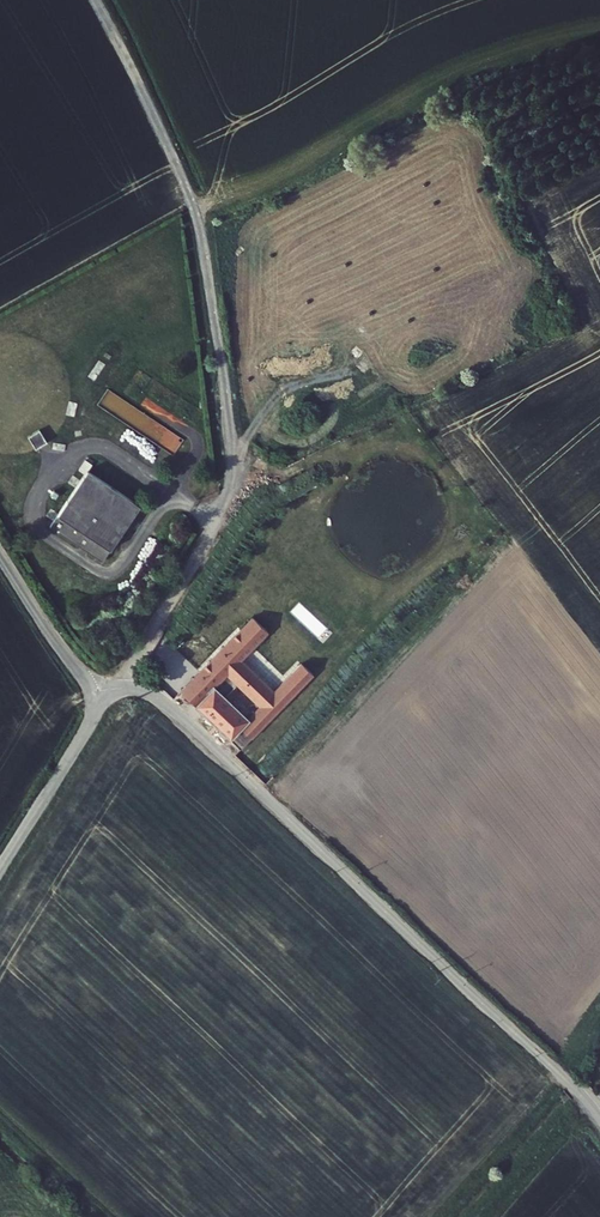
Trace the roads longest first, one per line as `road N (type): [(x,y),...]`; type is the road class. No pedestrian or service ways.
road 1 (track): [(96,0),(198,219),(232,460),(219,521),(114,690)]
road 2 (unclassified): [(91,695),(135,689),(166,704),(555,1069),(599,1121)]
road 3 (unclassified): [(91,695),(86,732),(0,871)]
road 4 (unclassified): [(0,554),(91,695)]

